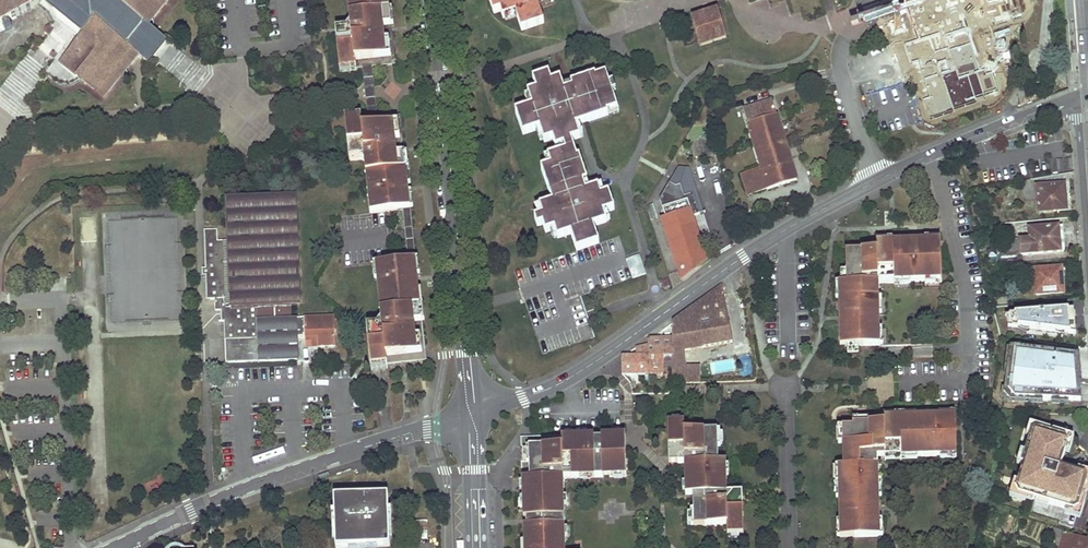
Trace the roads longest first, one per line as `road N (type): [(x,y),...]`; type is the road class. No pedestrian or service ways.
road 1 (residential): [(876,178),(744,253),(579,369),(470,413)]
road 2 (tertiary): [(470,413),(429,0)]
road 3 (unclassified): [(470,413),(223,495),(124,539)]
road 4 (residential): [(1077,98),(876,178)]
road 5 (residential): [(869,0),(846,32),(841,62),(876,178)]
road 6 (tertiary): [(1077,98),(1087,235)]
road 7 (tertiary): [(478,547),(470,413)]

